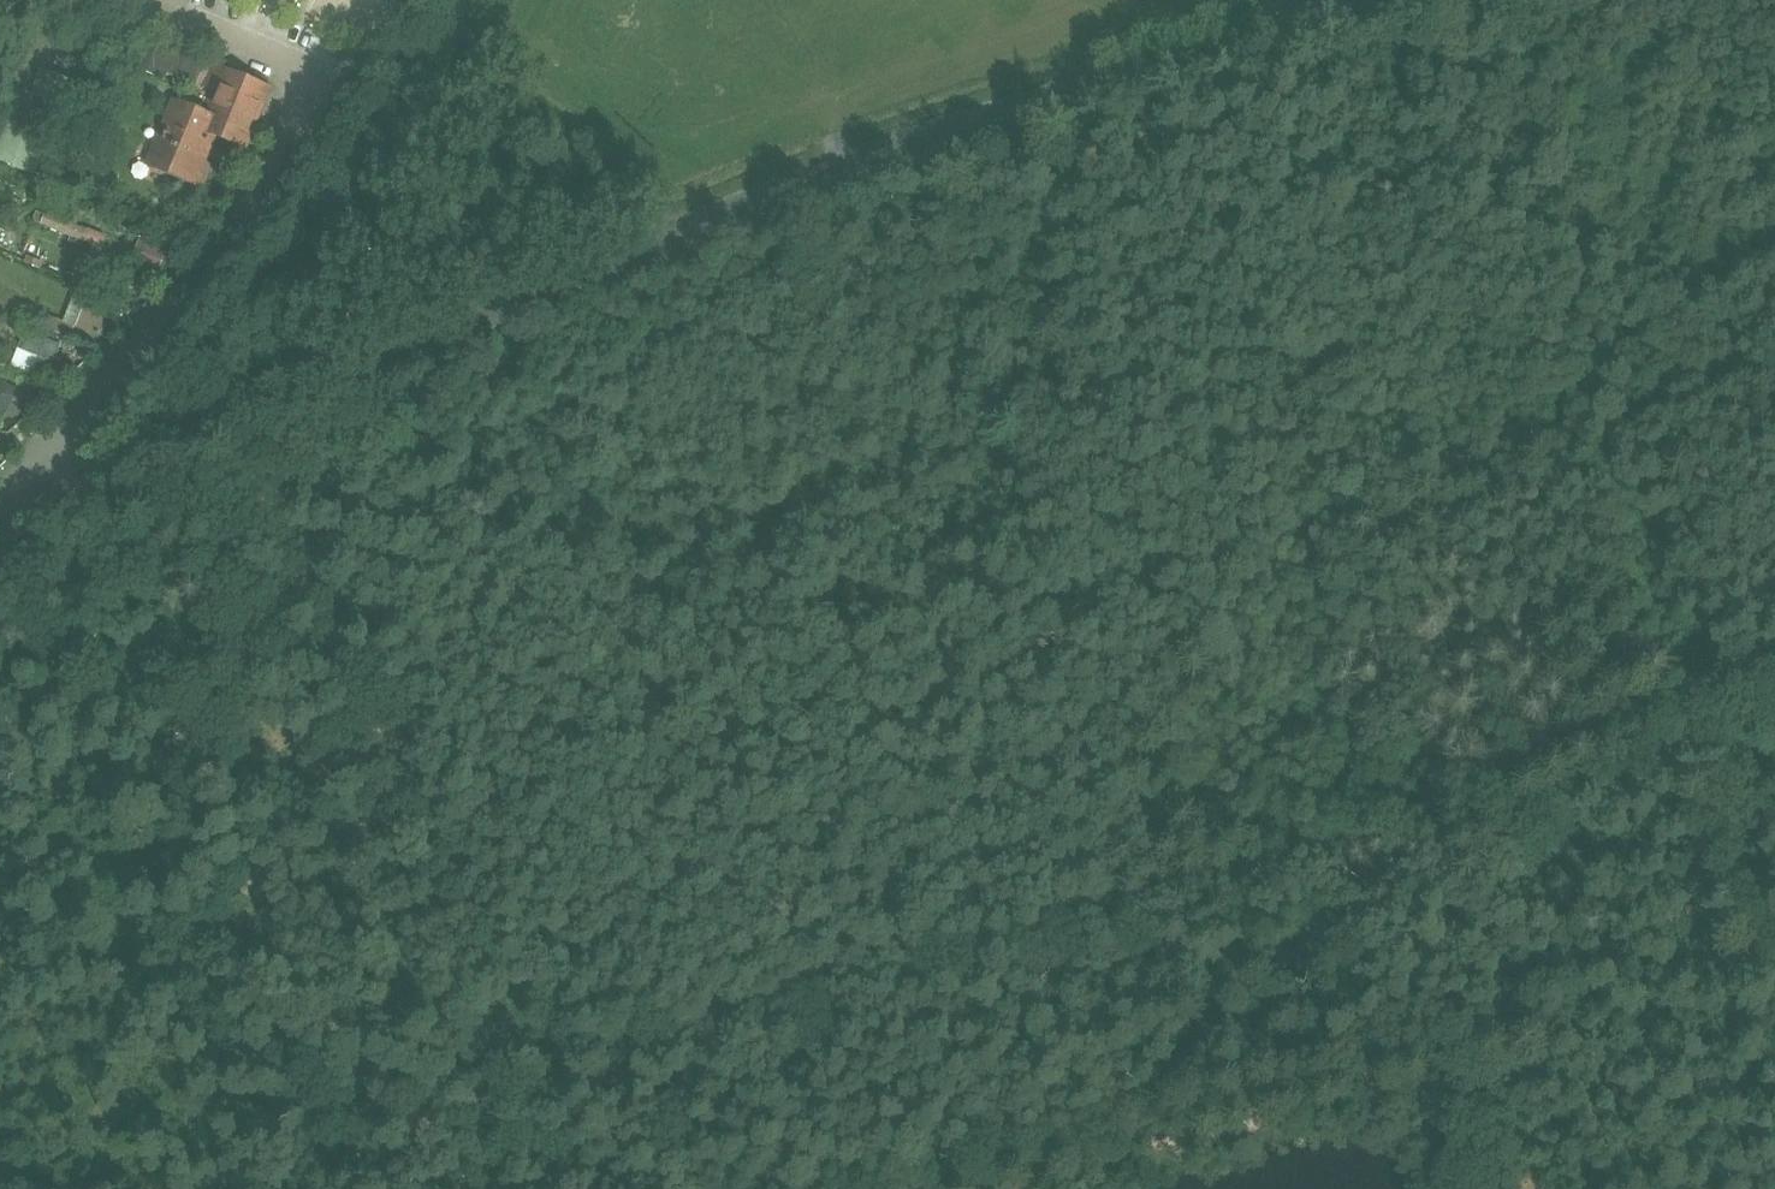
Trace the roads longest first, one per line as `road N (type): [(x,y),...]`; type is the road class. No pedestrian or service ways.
road 1 (unclassified): [(1376,0),(696,229),(0,518)]

